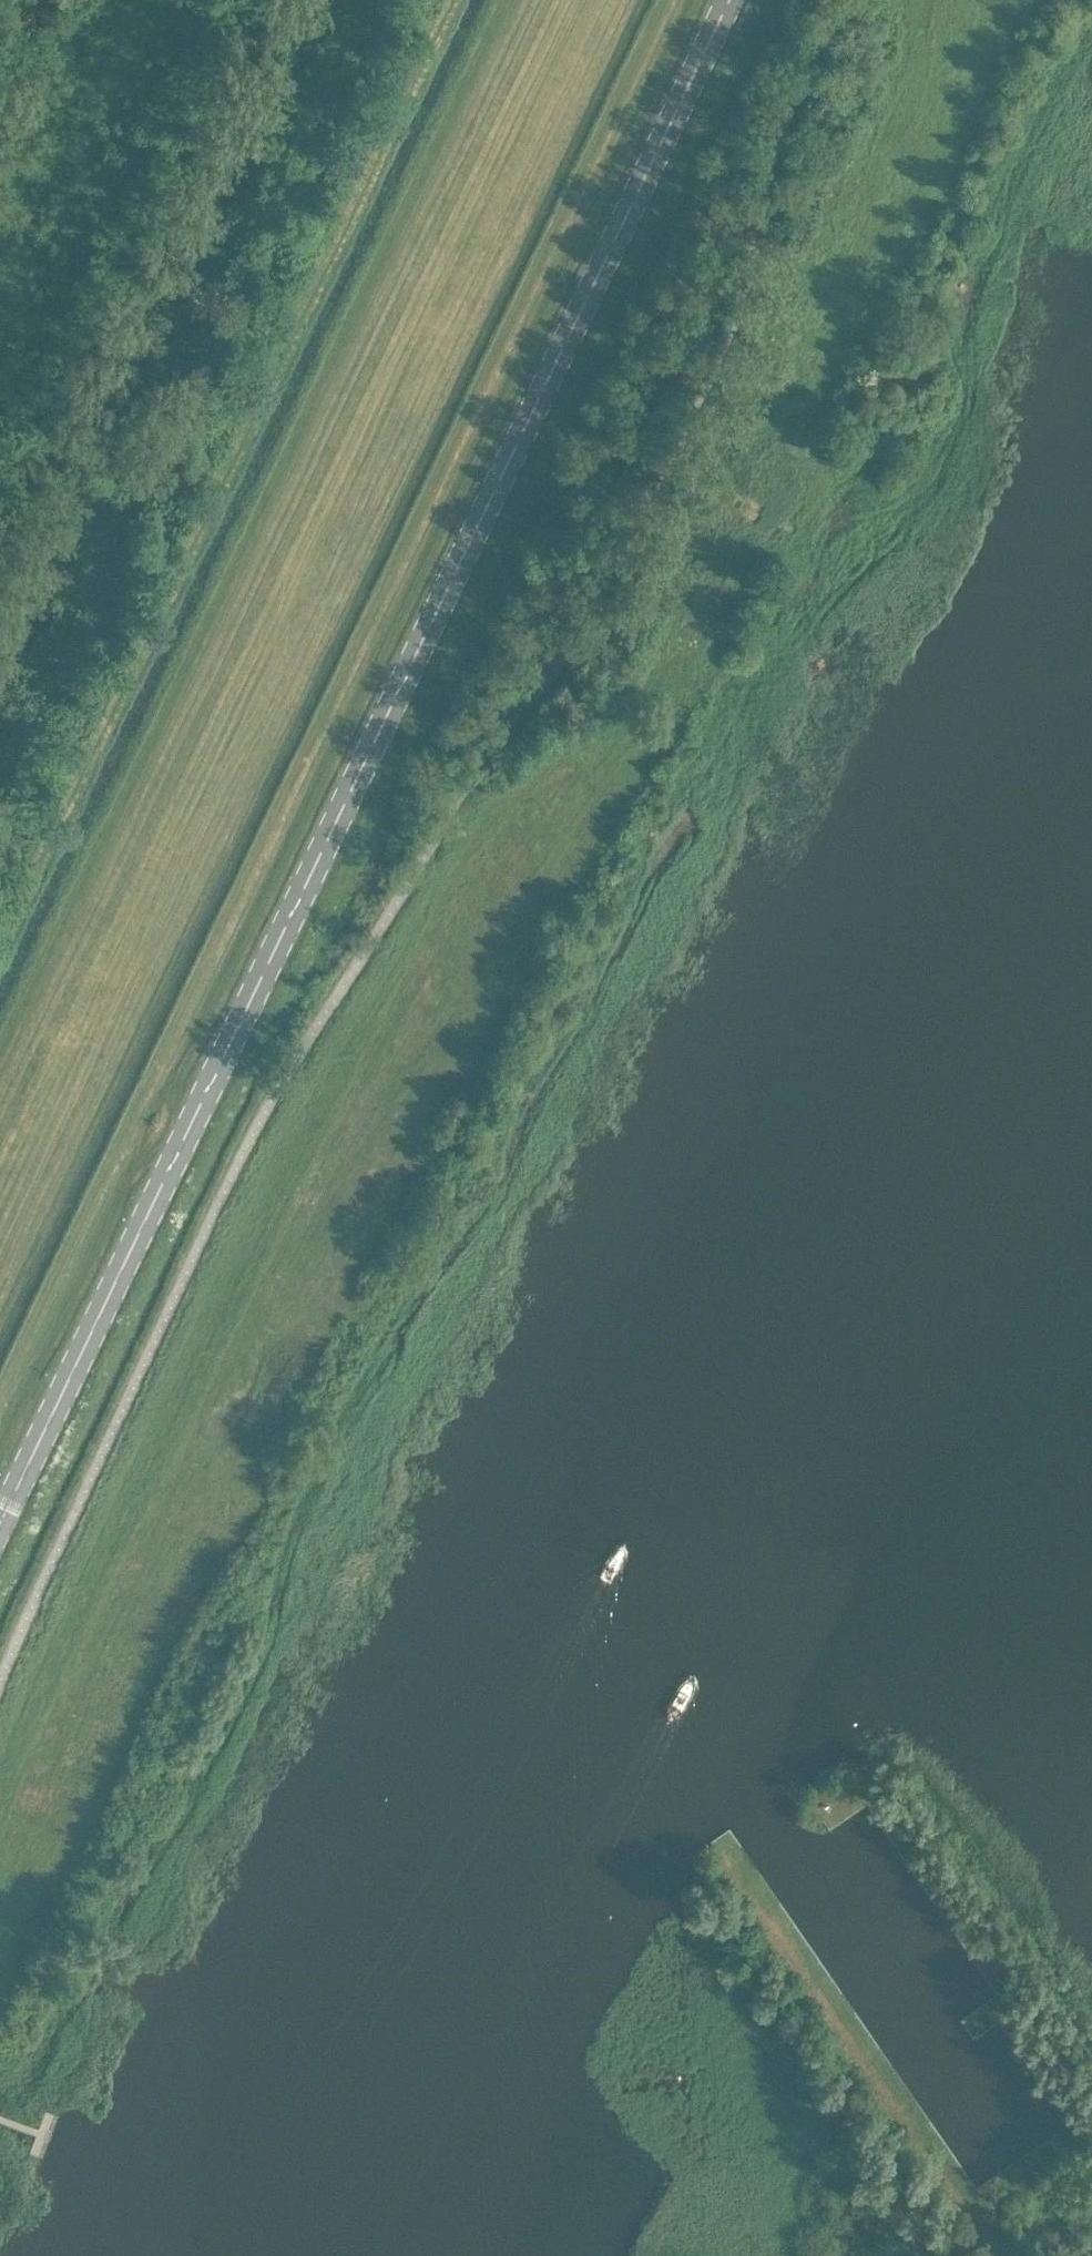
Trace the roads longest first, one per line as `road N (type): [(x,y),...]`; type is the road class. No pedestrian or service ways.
road 1 (primary): [(0,1524),(728,0)]
road 2 (track): [(0,942),(450,0)]

